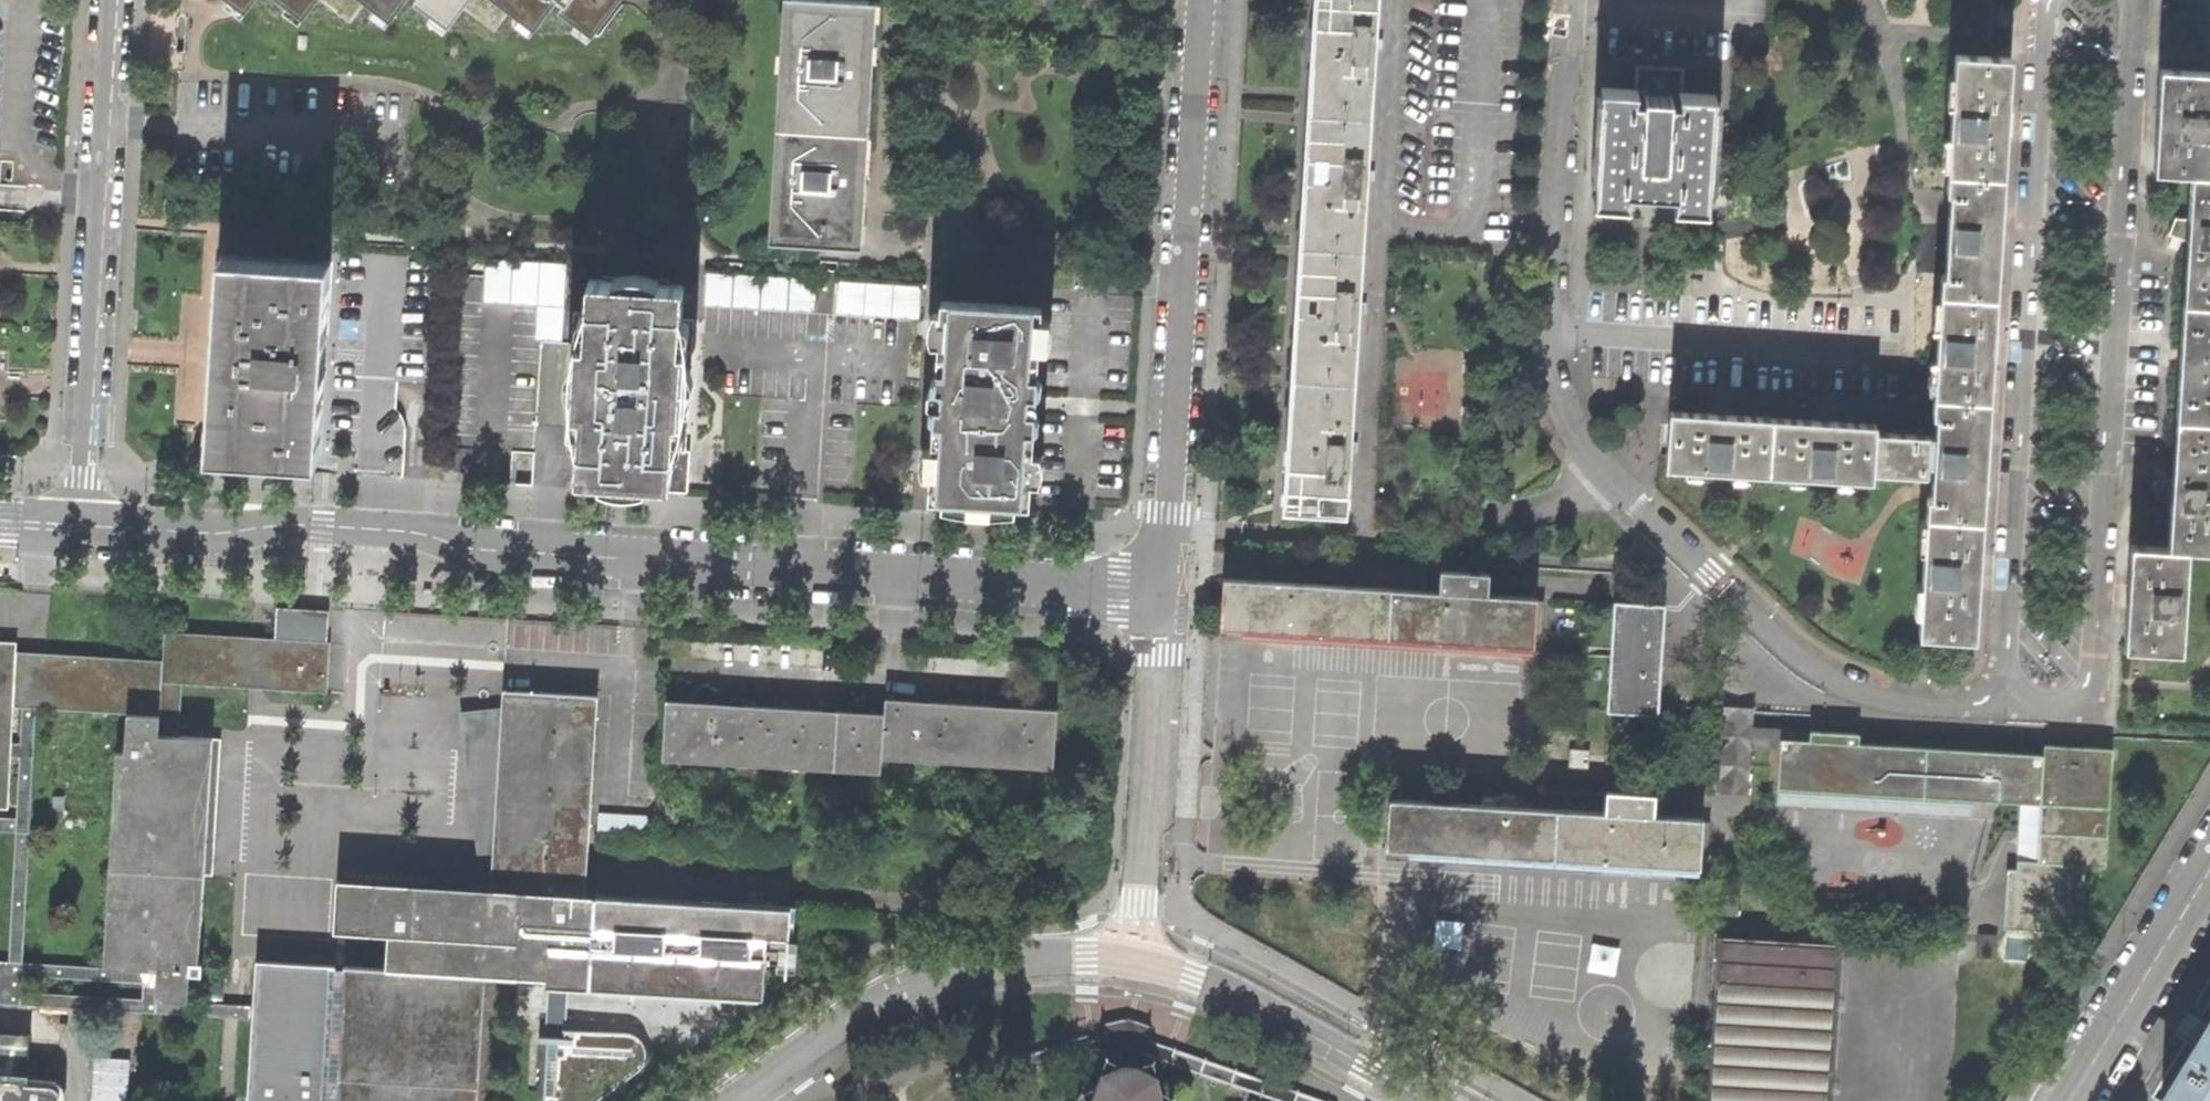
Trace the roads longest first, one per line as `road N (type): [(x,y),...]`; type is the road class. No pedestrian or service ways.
road 1 (residential): [(1168,592),(483,551),(369,528),(267,526),(210,535),(80,527)]
road 2 (residential): [(1569,0),(1548,329),(1557,390),(1579,439),(1827,677),(1871,698),(2008,704)]
road 3 (residential): [(2134,0),(2093,683),(2066,706),(2008,704)]
road 4 (residential): [(2008,704),(2053,0)]
road 5 (residential): [(1168,592),(1205,0)]
road 6 (residential): [(114,0),(80,527)]
road 7 (residential): [(1129,957),(1036,956),(948,972),(873,1006),(738,1100)]
road 8 (residential): [(1129,957),(1144,897),(1168,592)]
road 9 (residential): [(1429,1100),(1239,994),(1129,957)]
road 10 (residential): [(2209,867),(2062,1100)]

